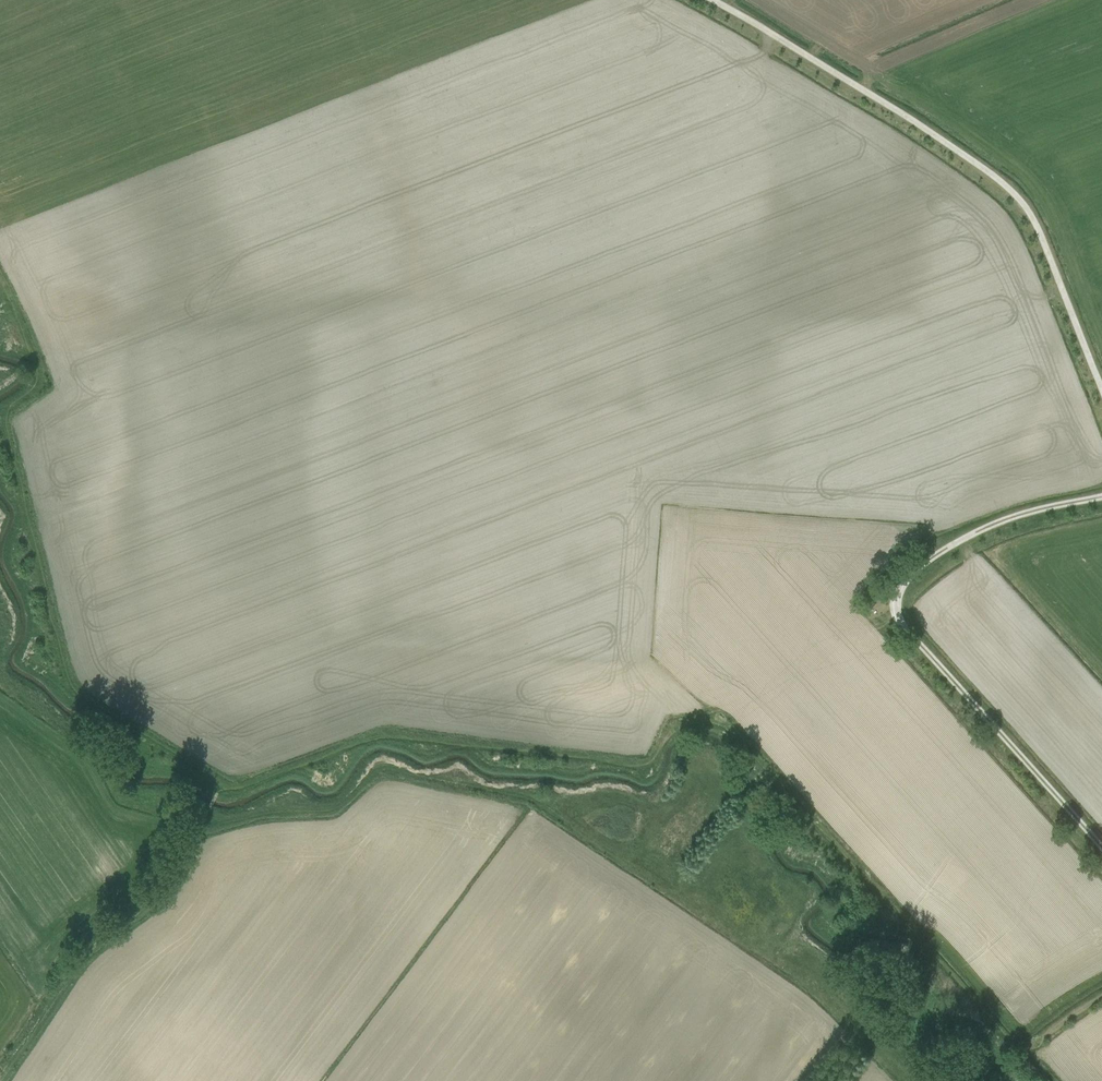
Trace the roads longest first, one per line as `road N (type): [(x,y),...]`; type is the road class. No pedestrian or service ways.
road 1 (track): [(709,0),(1011,185),(1040,230),(1101,389)]
road 2 (track): [(1101,495),(976,532),(910,576),(897,606),(911,636),(1101,845)]

